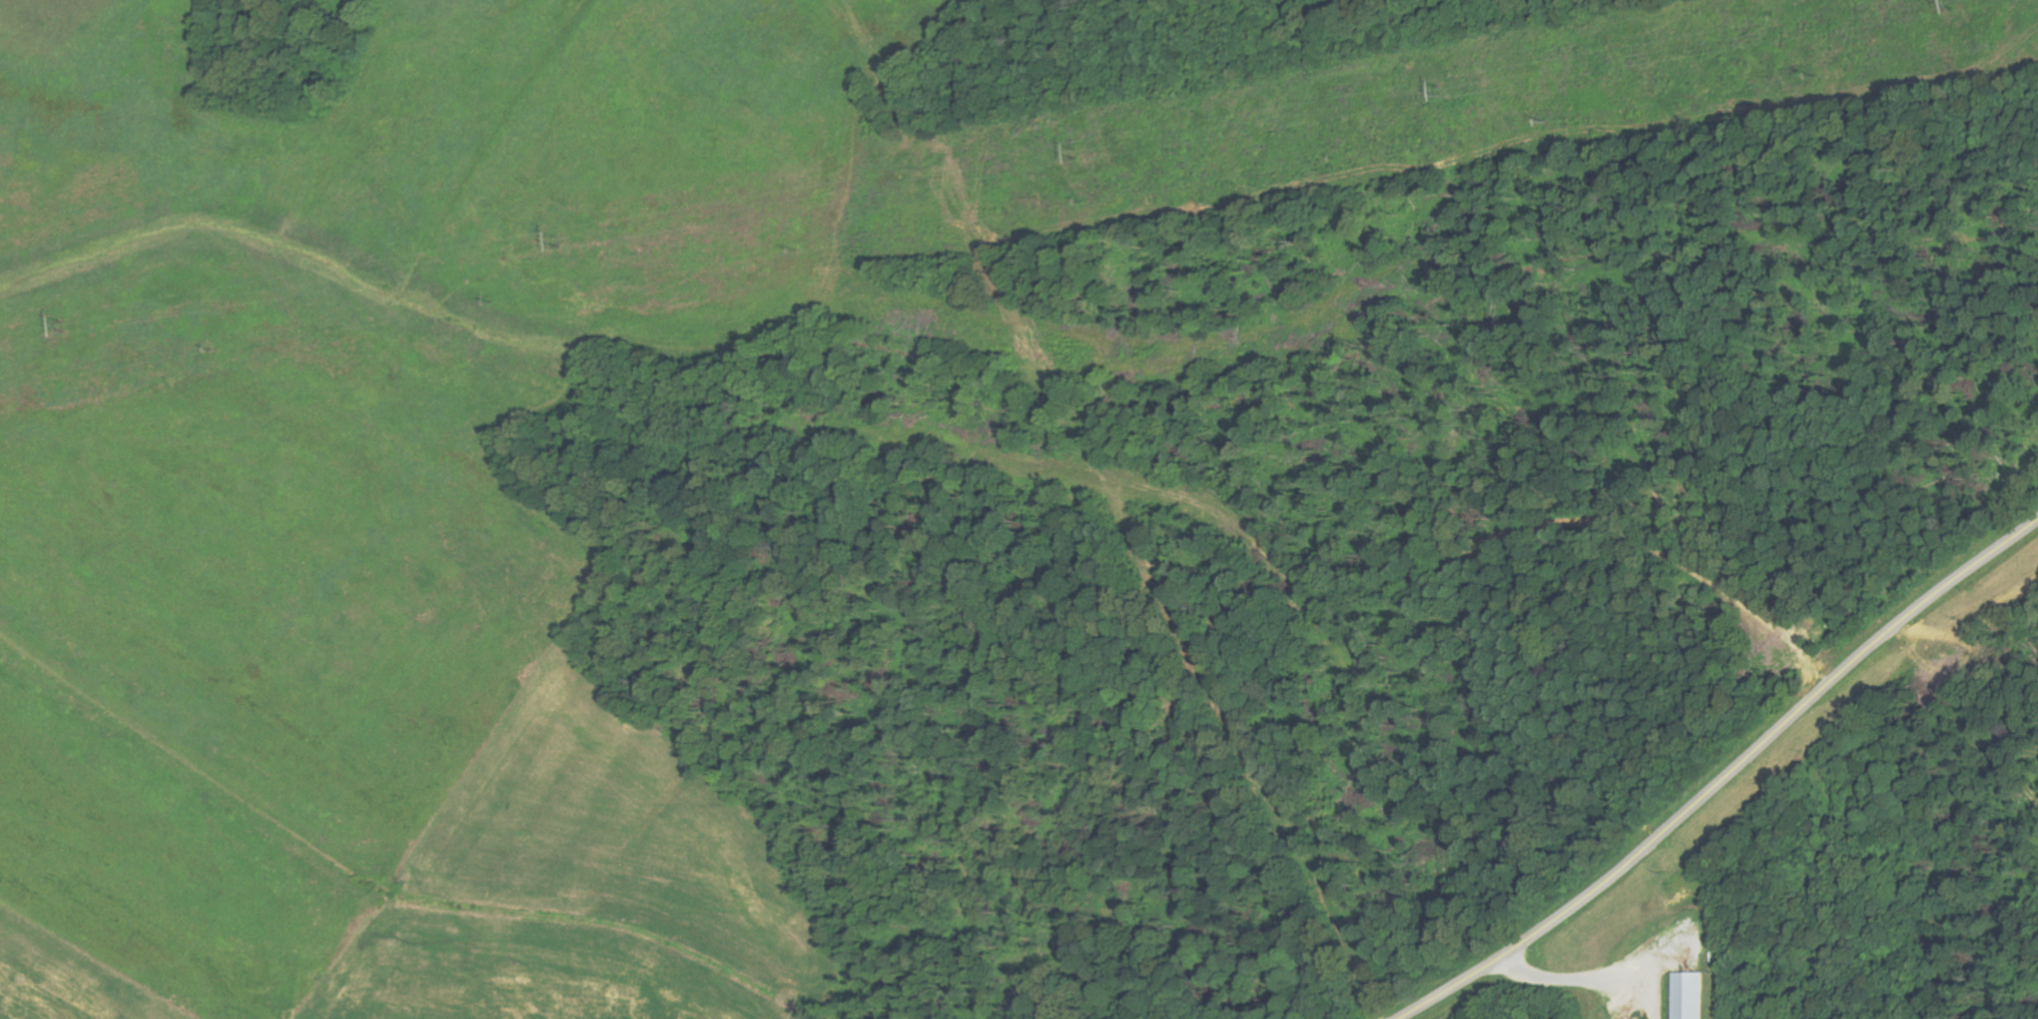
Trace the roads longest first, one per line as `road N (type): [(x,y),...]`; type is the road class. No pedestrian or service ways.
road 1 (secondary): [(1404,1018),(1569,911),(1894,633),(2037,522)]

